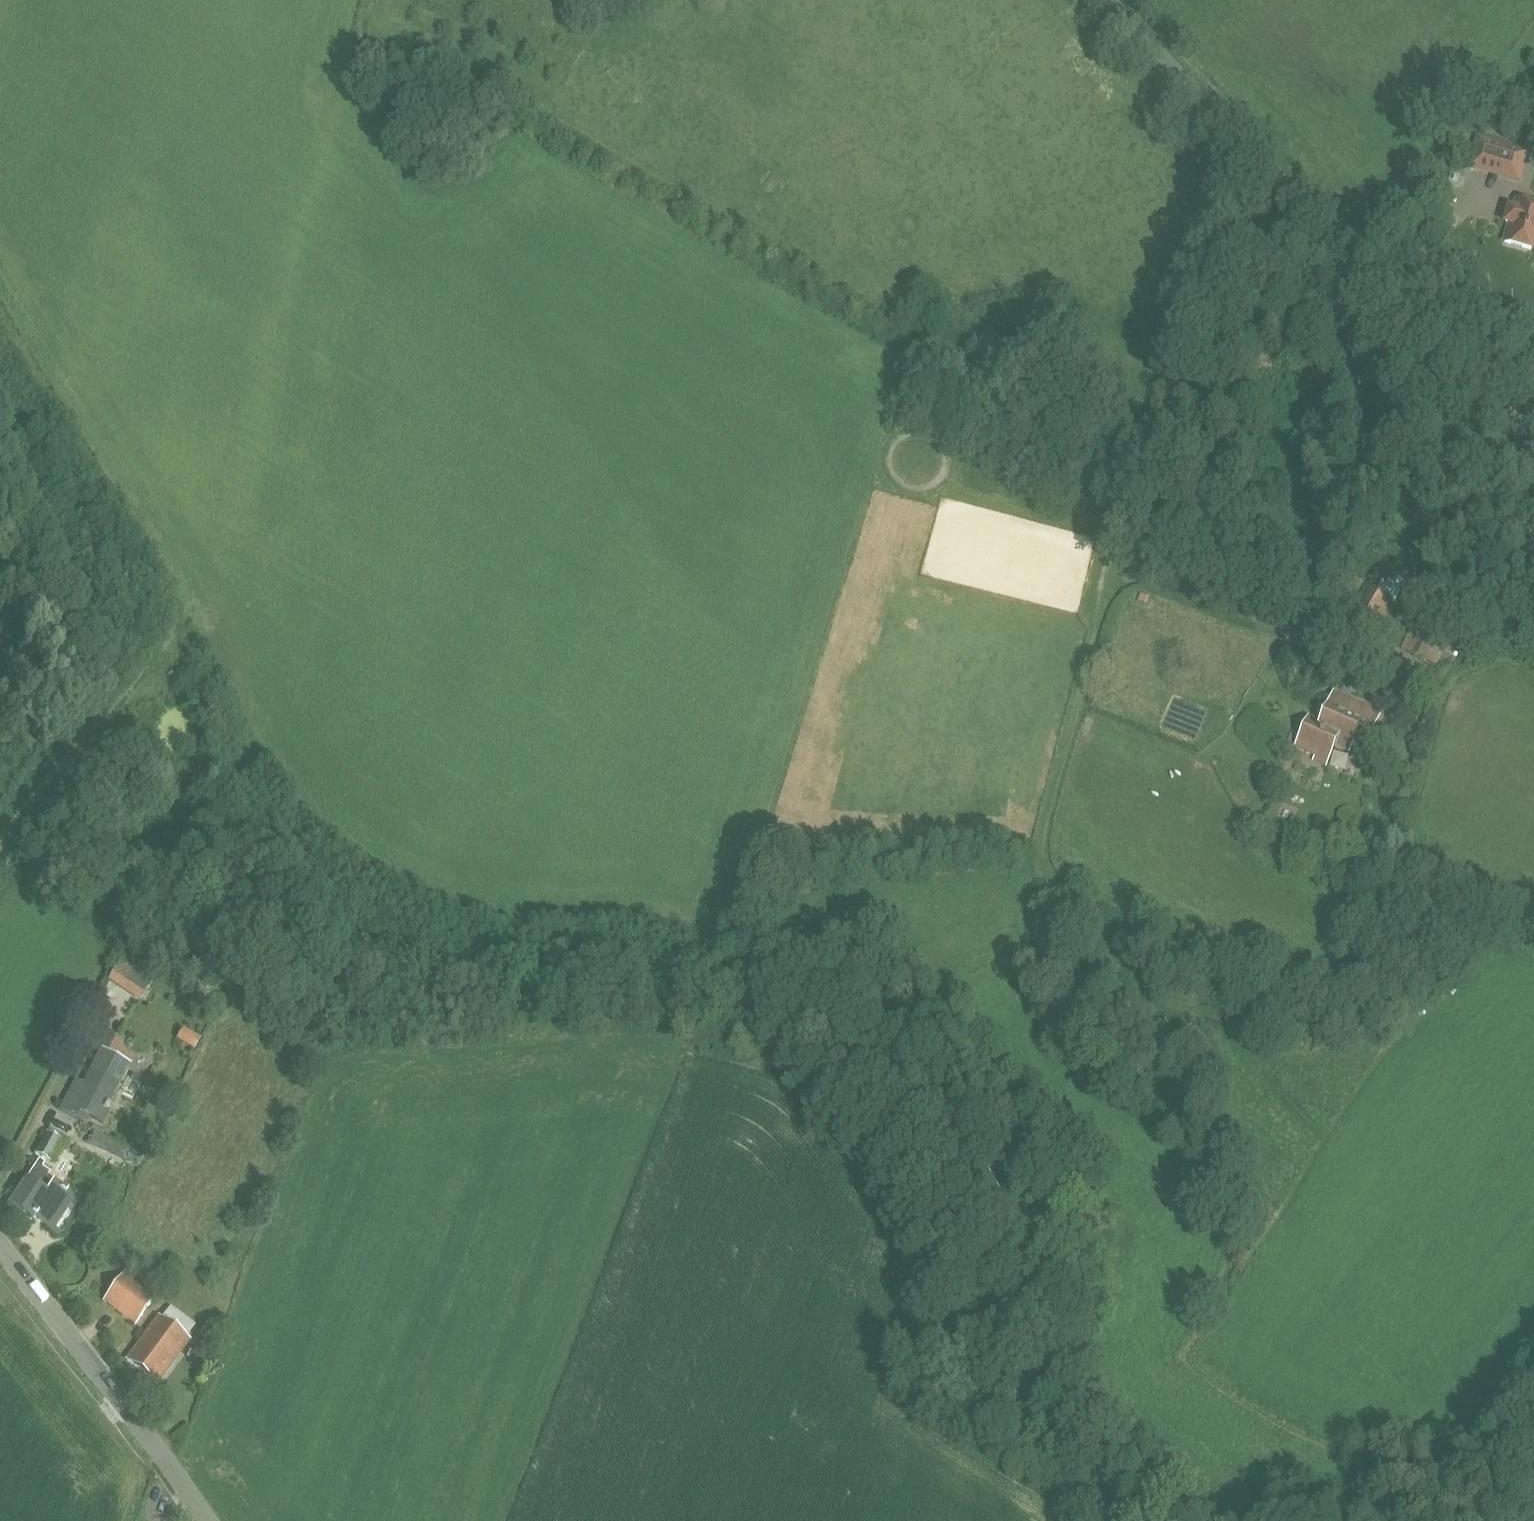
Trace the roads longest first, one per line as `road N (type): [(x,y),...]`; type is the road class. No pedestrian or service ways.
road 1 (unclassified): [(1533,445),(1108,0)]
road 2 (tertiary): [(202,1520),(0,1252)]

